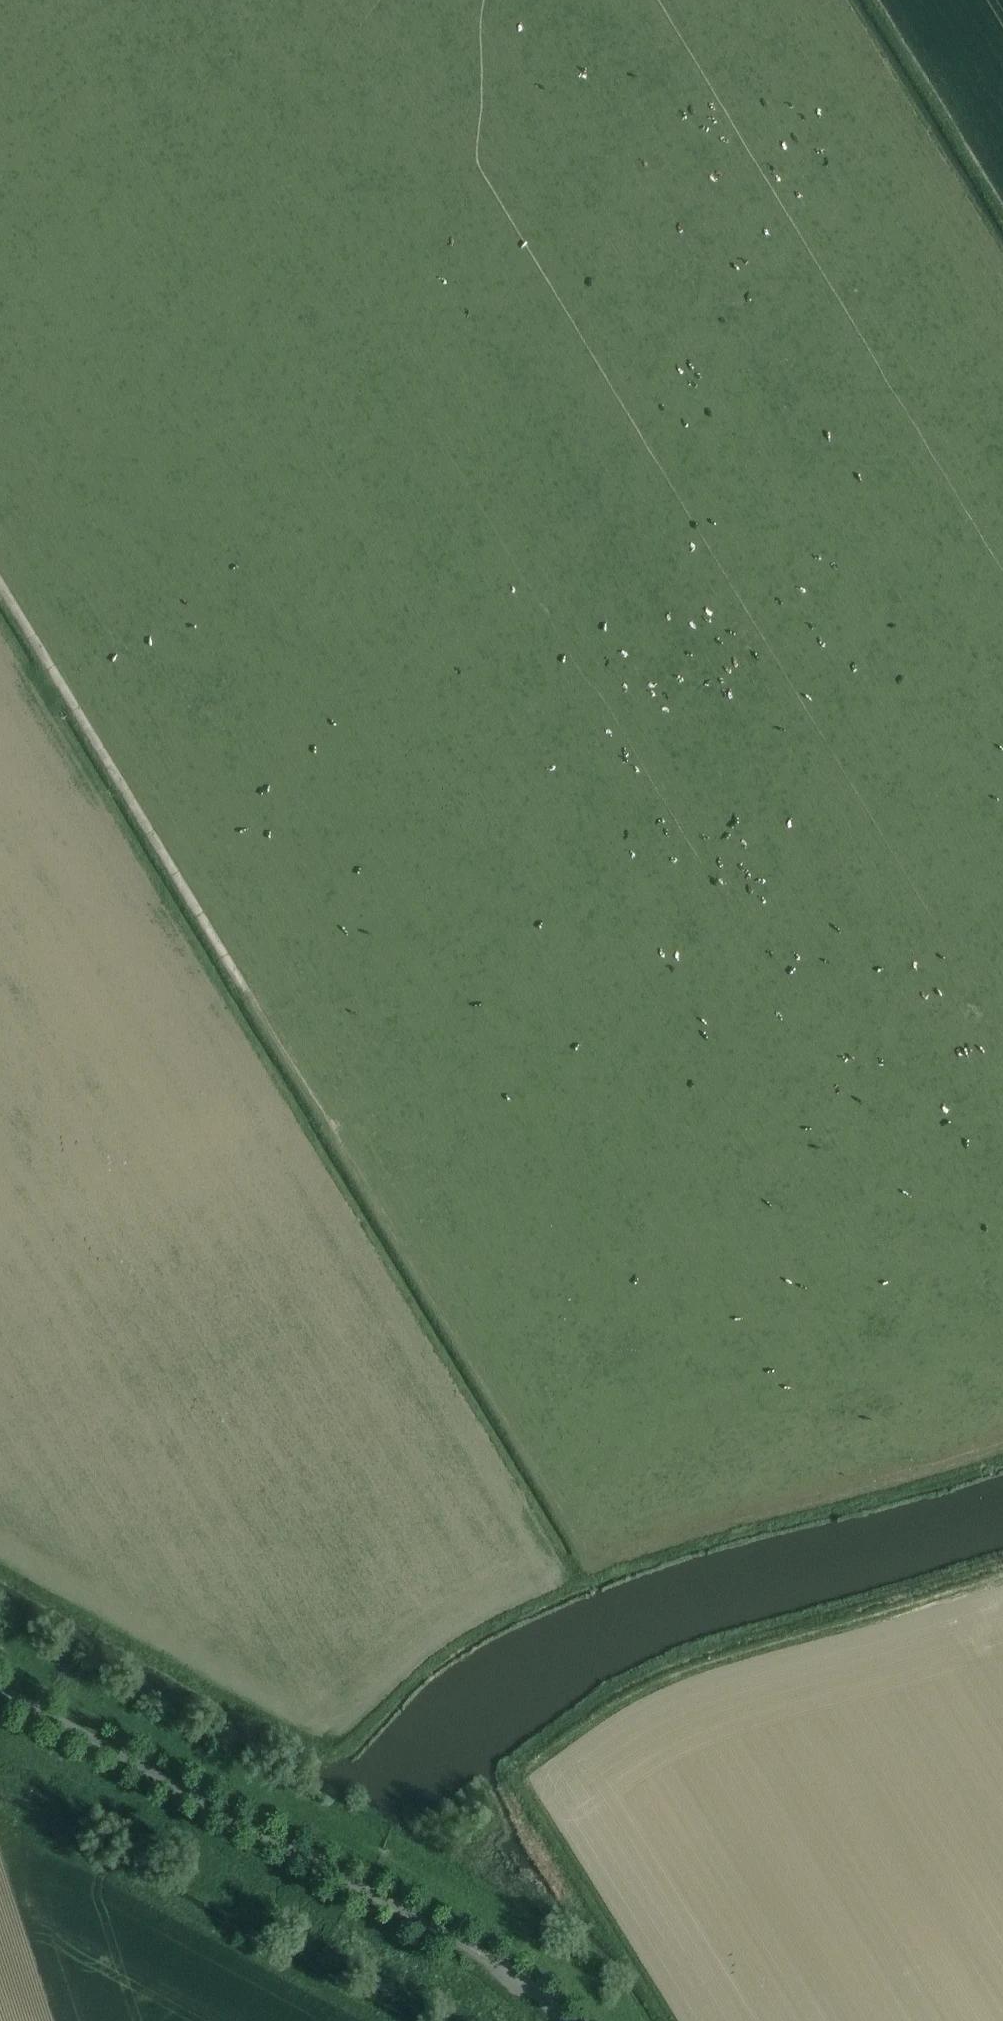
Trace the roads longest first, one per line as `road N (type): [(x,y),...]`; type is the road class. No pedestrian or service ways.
road 1 (unclassified): [(560,2020),(498,1969),(387,1902),(0,1691)]
road 2 (track): [(252,1000),(0,577)]

